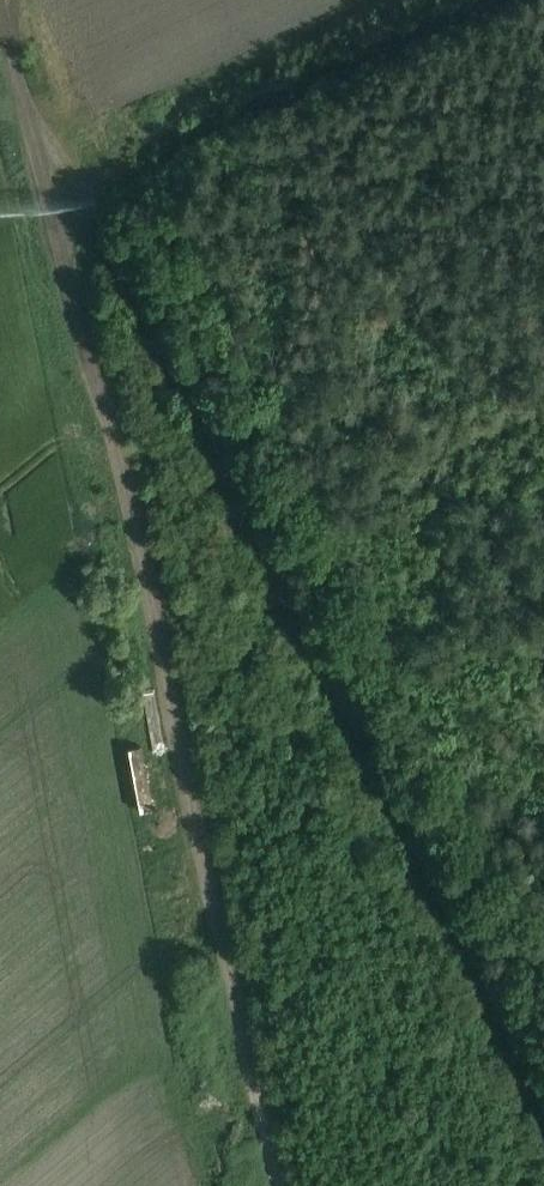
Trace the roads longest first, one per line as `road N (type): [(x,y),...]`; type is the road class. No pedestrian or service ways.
road 1 (unclassified): [(271,1185),(122,486),(5,0)]
road 2 (track): [(543,1104),(279,560),(67,160),(35,140)]

